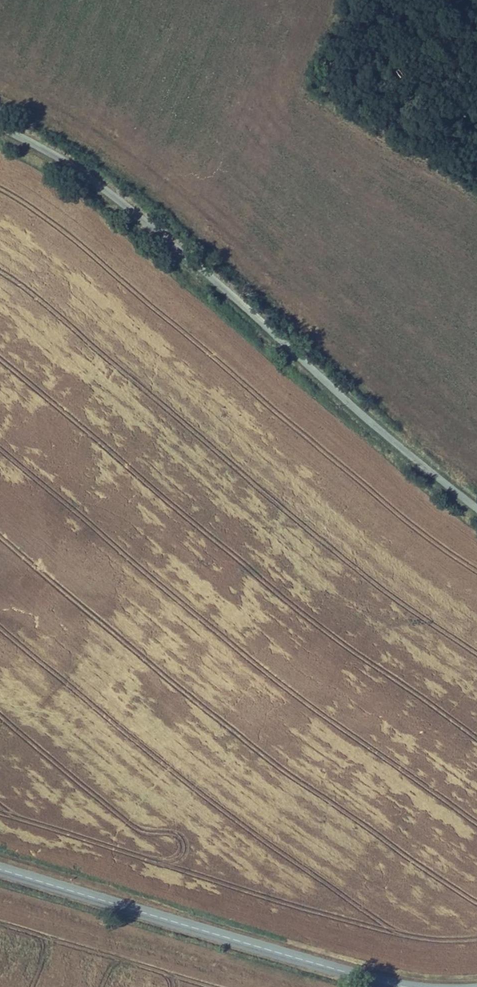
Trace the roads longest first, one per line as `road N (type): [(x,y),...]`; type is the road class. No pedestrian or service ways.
road 1 (unclassified): [(0,127),(114,196),(476,507)]
road 2 (tertiary): [(0,869),(403,986)]

